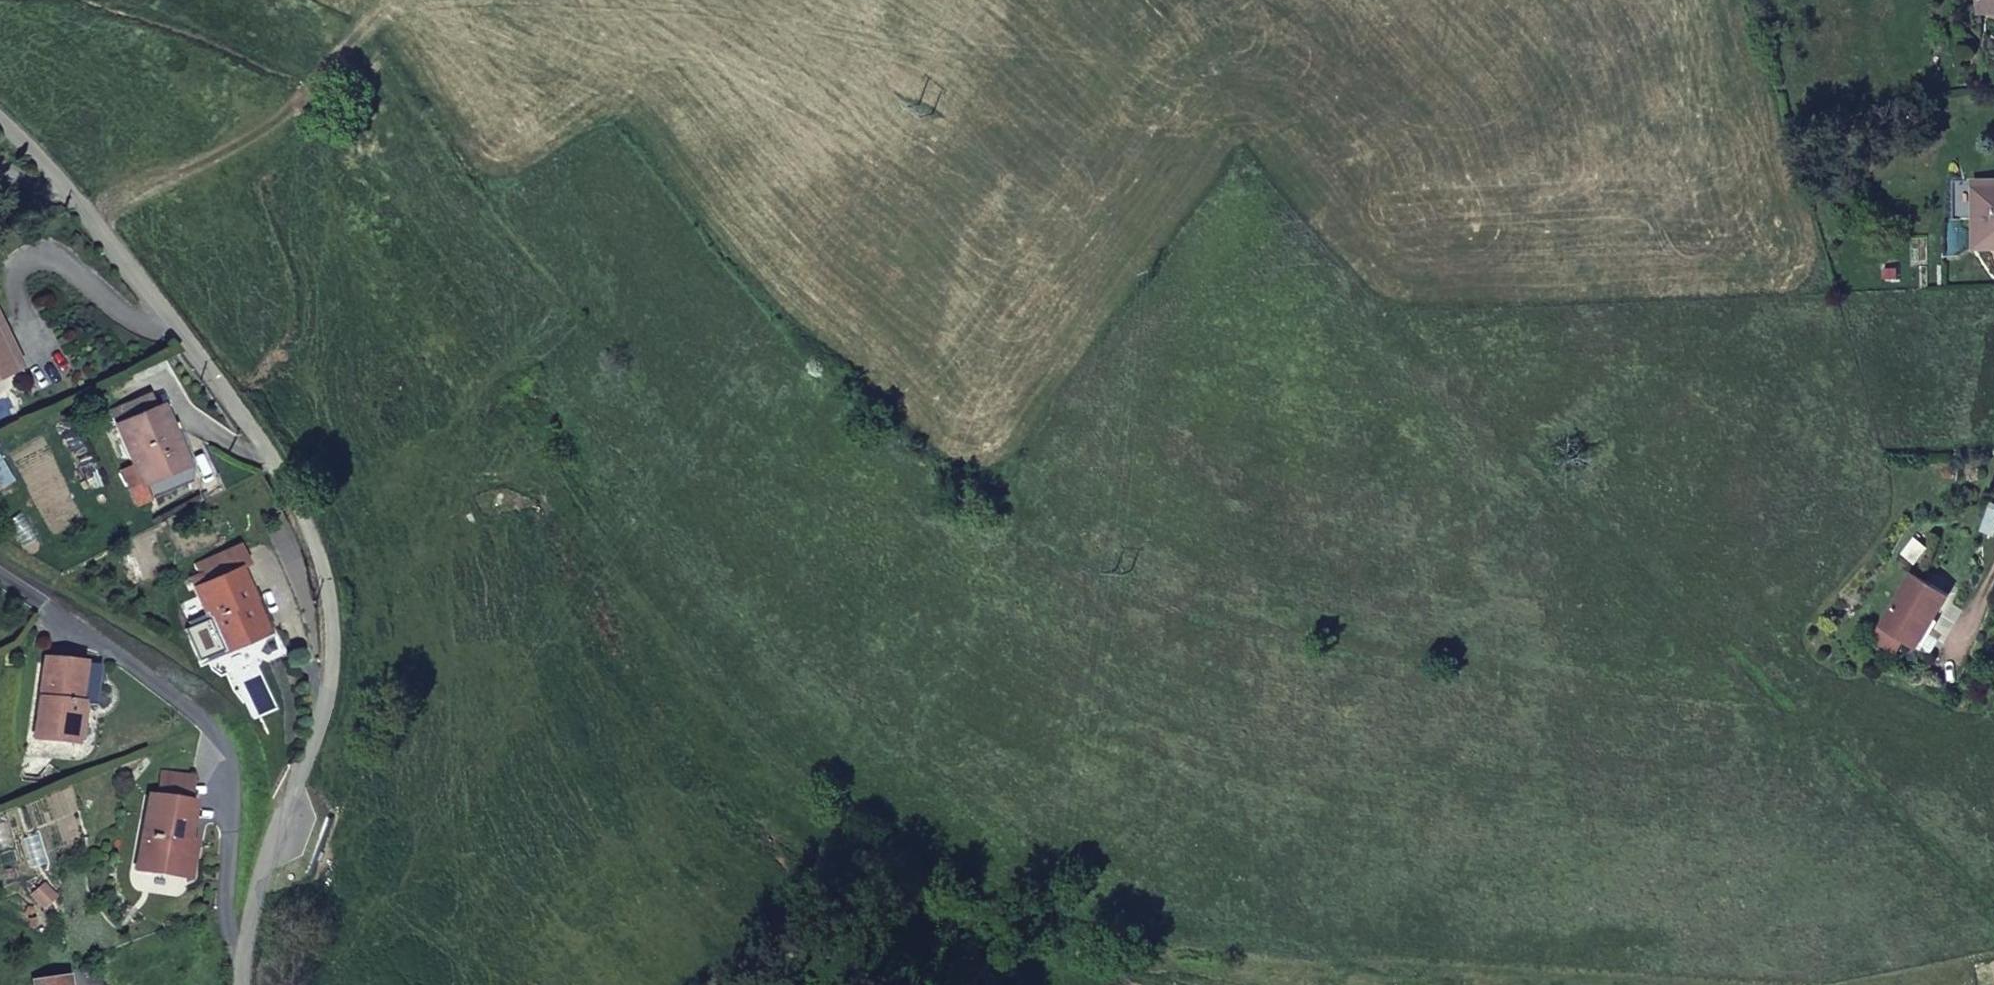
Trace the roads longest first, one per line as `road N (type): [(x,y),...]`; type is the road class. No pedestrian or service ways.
road 1 (residential): [(0,103),(295,485),(330,588),(338,680),(275,833),(245,943)]
road 2 (residential): [(0,583),(201,726),(218,791),(230,921),(245,943)]

